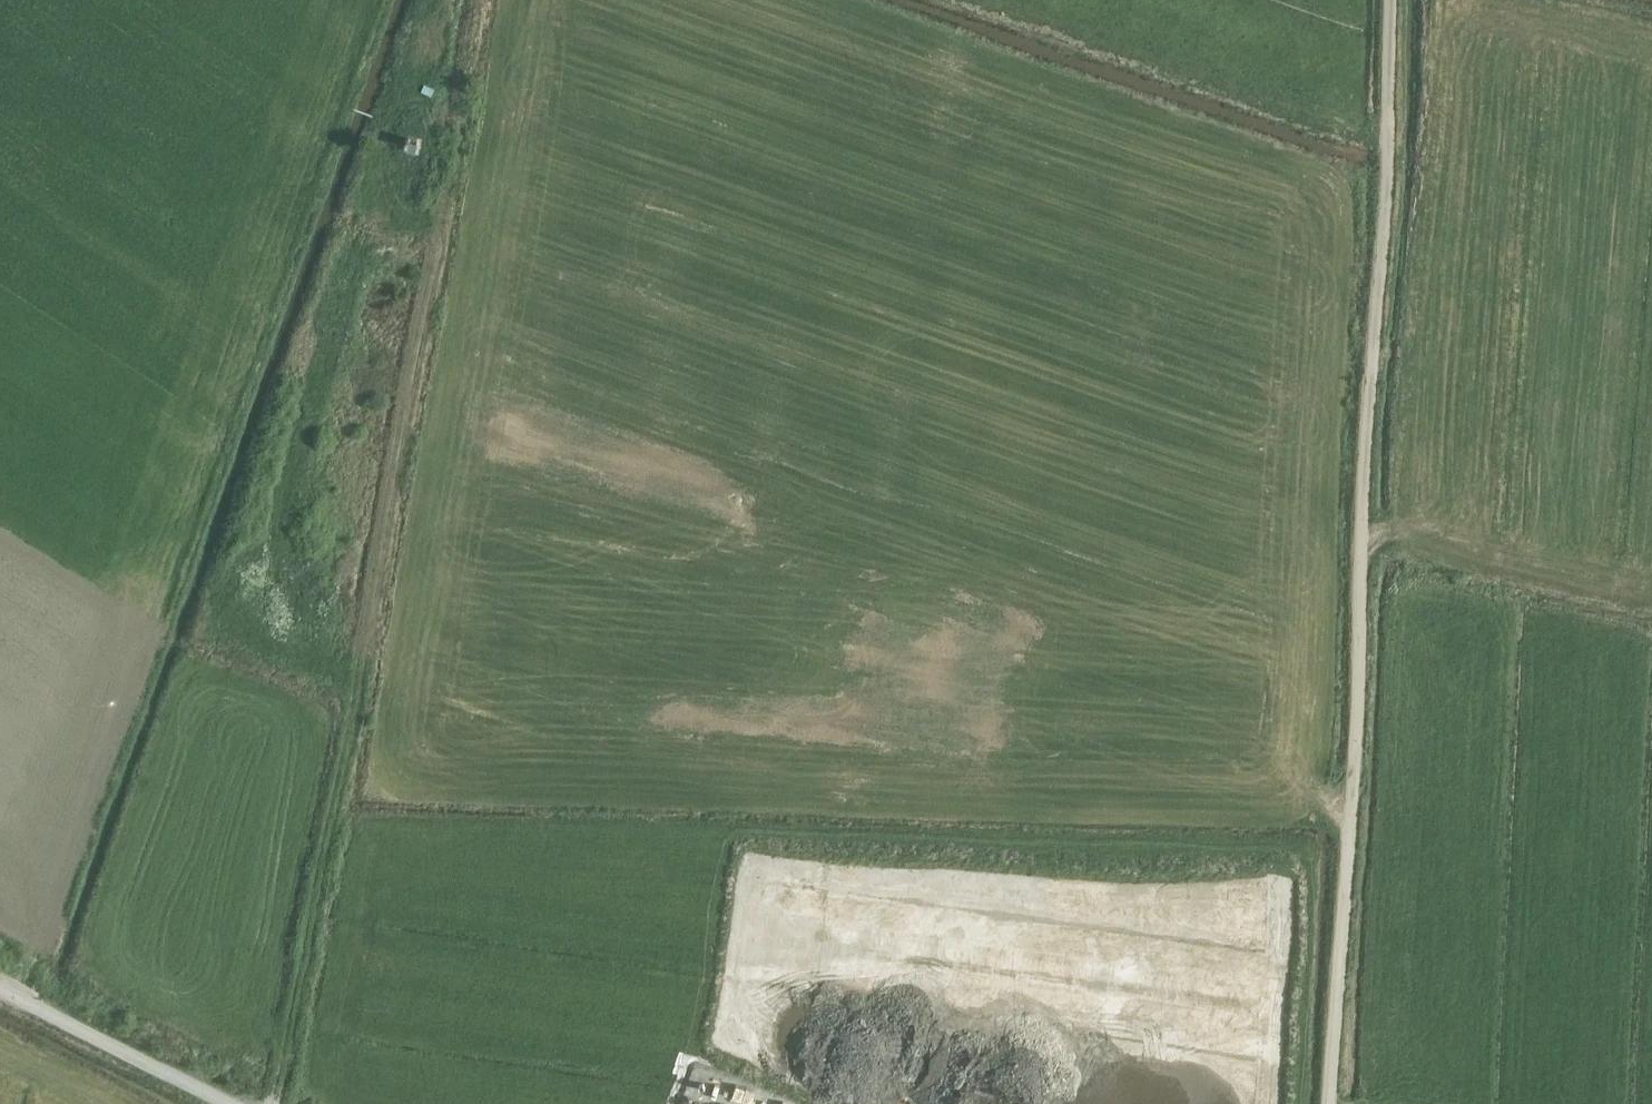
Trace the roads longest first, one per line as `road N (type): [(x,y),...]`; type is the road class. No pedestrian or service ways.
road 1 (track): [(1338,1103),(1394,0)]
road 2 (unclassified): [(0,988),(226,1103)]

